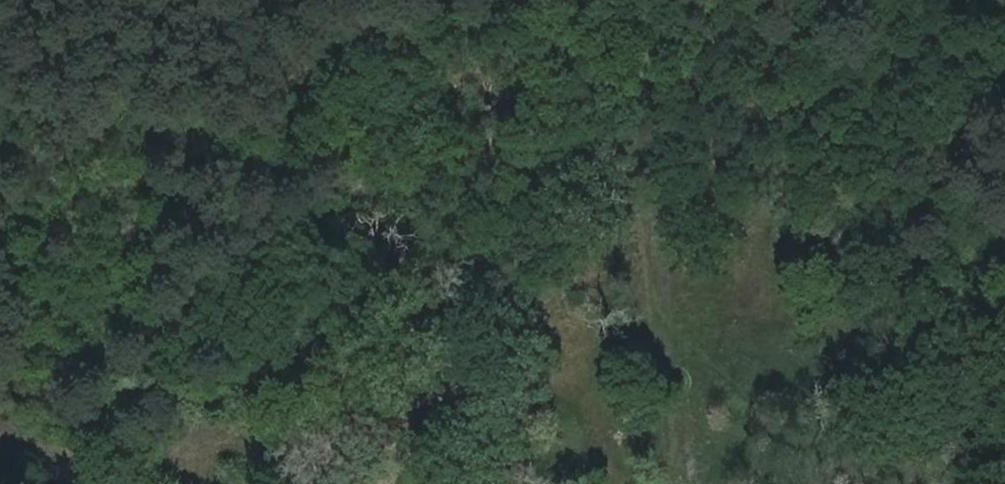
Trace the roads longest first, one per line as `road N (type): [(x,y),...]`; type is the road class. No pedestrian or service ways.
road 1 (track): [(673,483),(653,0)]

